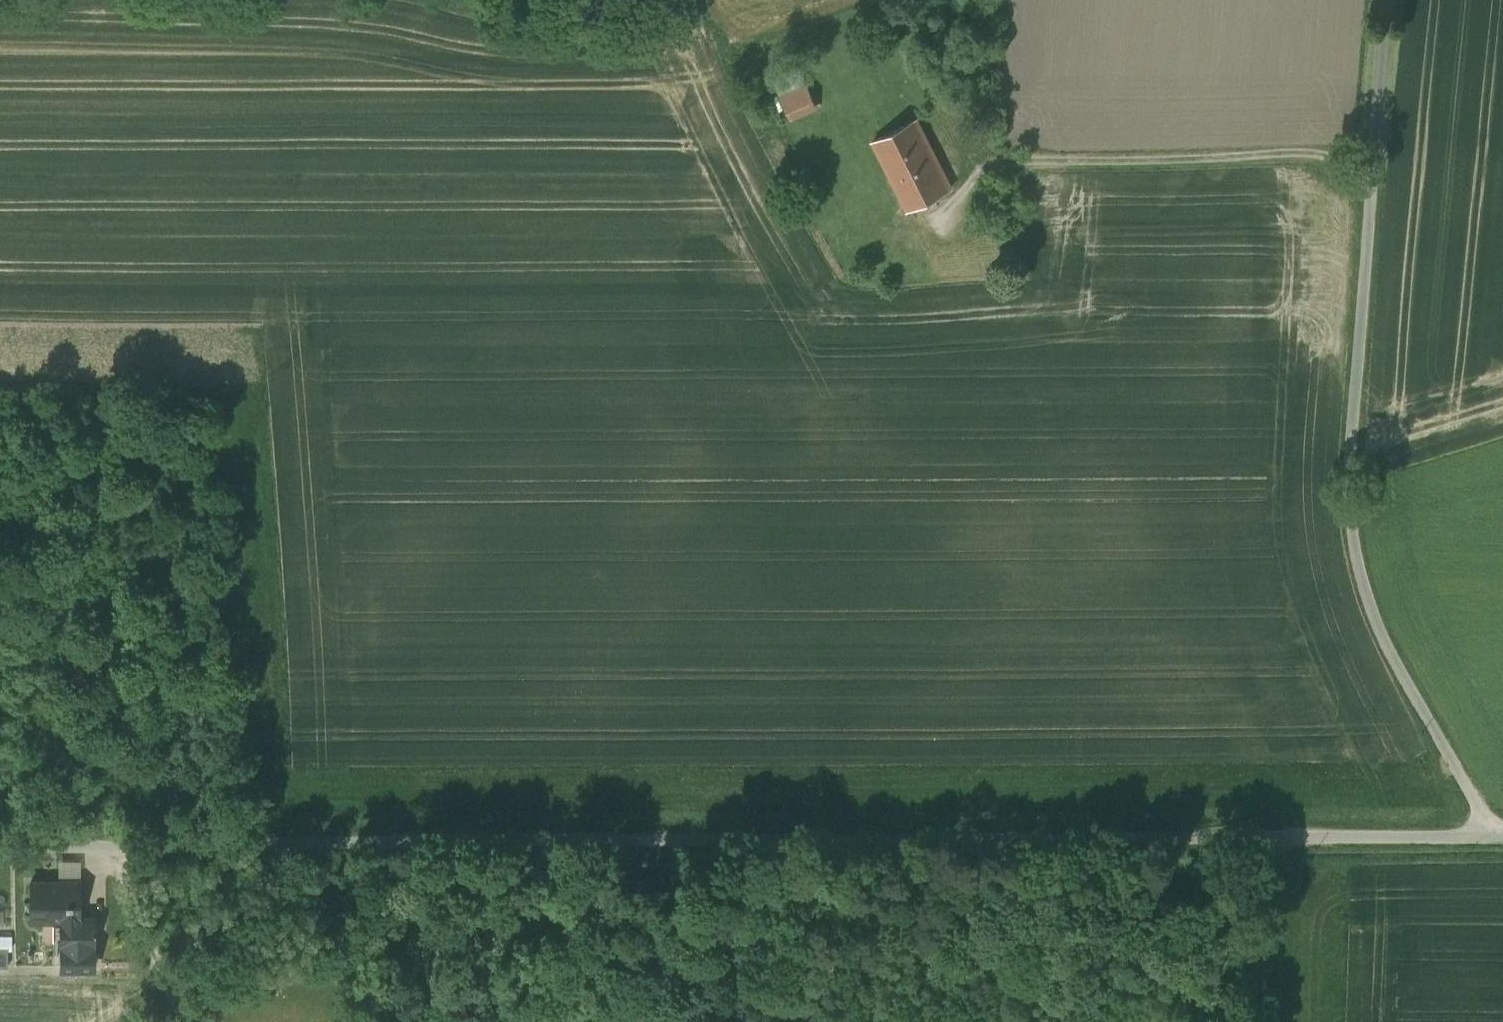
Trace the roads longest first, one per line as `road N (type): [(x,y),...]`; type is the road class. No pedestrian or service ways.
road 1 (unclassified): [(1502,834),(0,843)]

